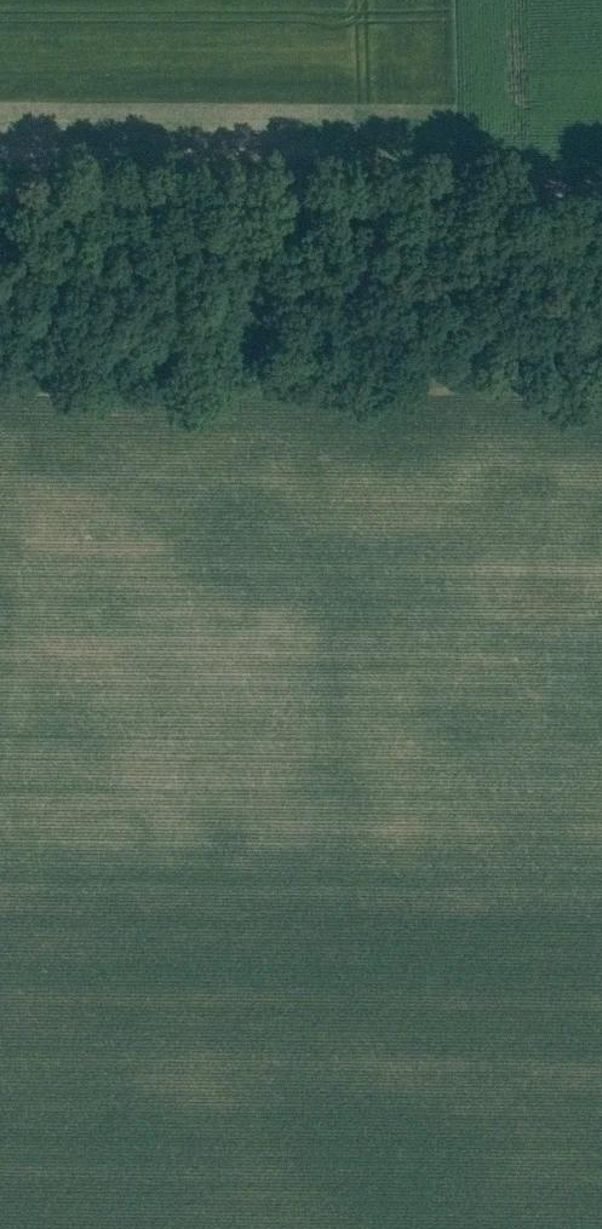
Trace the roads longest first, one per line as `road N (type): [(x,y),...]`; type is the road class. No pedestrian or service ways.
road 1 (unclassified): [(0,191),(601,194)]

